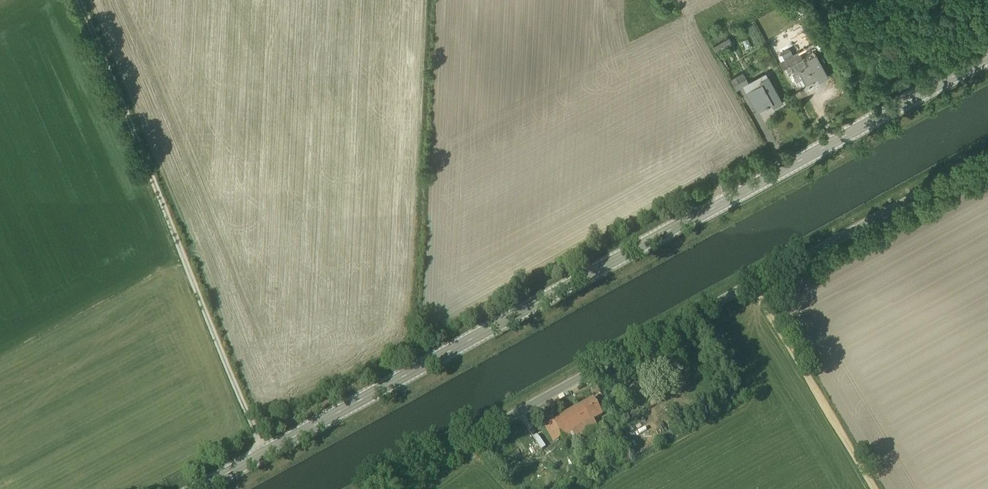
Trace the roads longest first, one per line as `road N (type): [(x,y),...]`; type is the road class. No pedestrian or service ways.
road 1 (secondary): [(200,488),(987,56)]
road 2 (unclassified): [(379,488),(987,155)]
road 3 (track): [(264,454),(78,0)]
road 4 (track): [(752,284),(874,488)]

